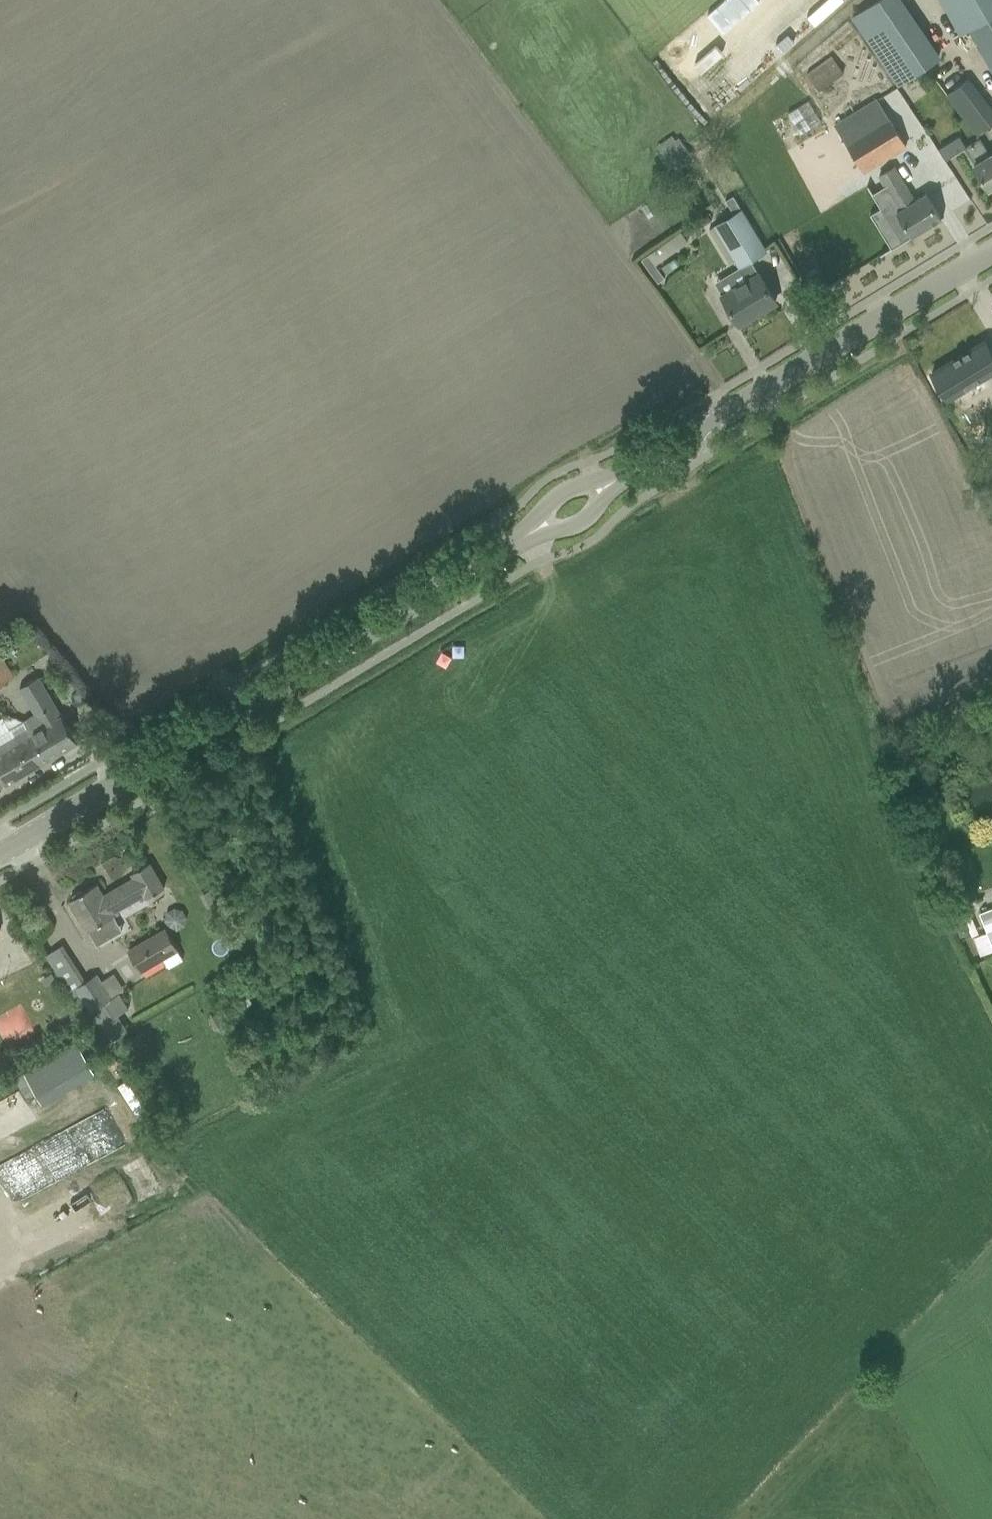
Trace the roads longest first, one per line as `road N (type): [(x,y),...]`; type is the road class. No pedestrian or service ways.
road 1 (tertiary): [(0,854),(524,537)]
road 2 (tertiary): [(616,481),(991,252)]

